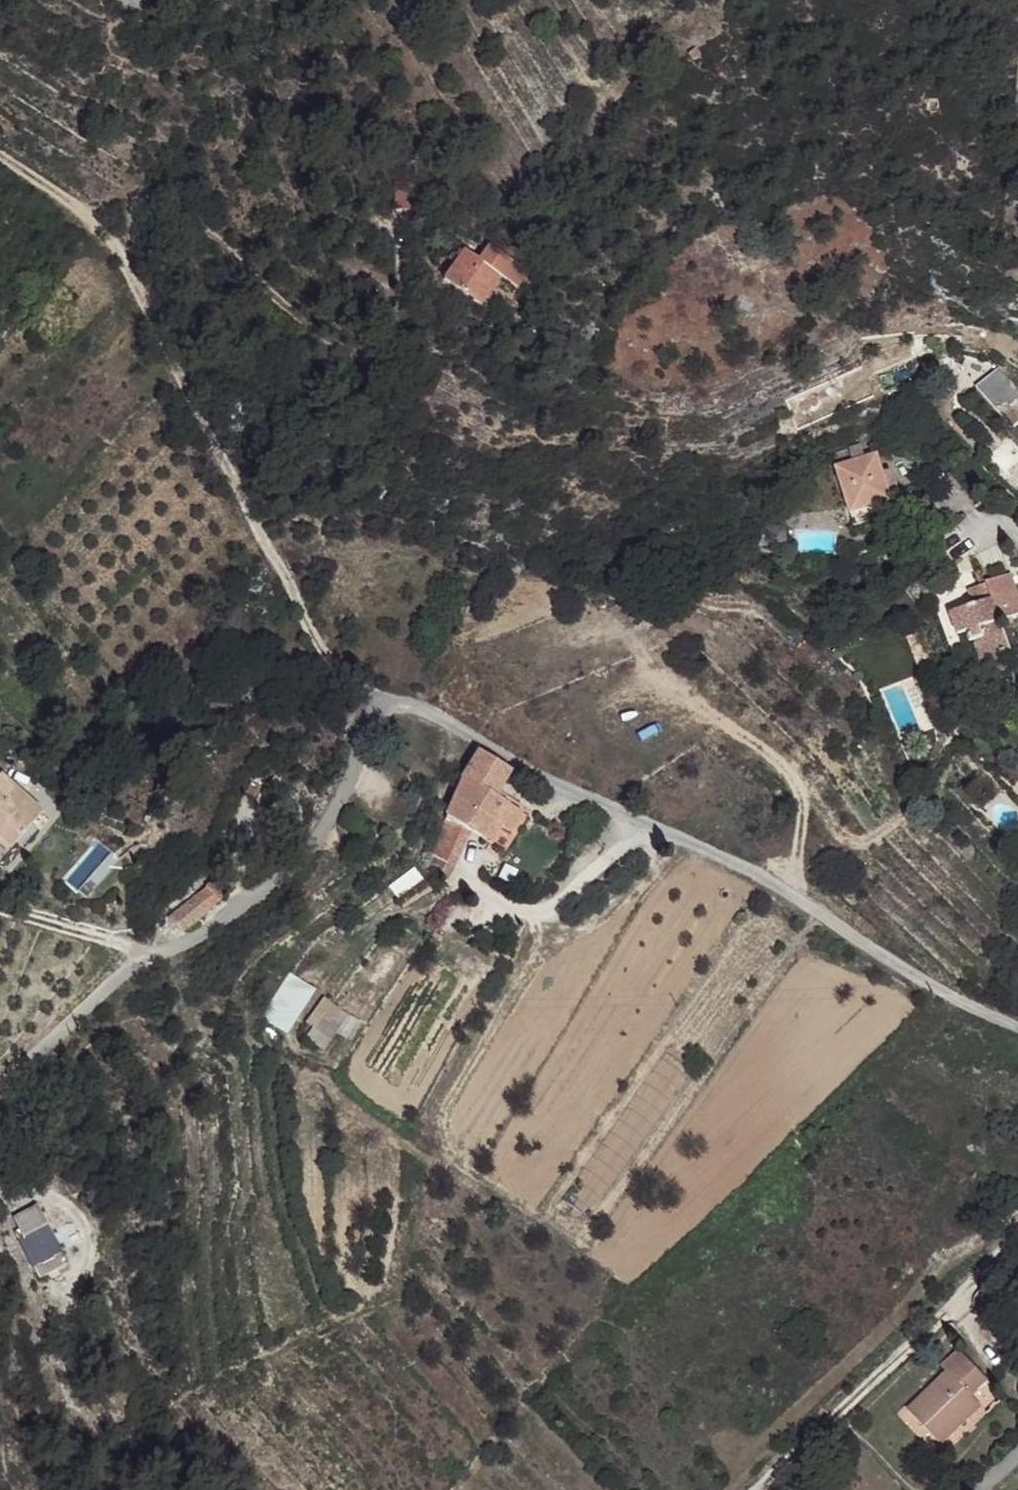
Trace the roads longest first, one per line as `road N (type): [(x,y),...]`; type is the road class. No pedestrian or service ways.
road 1 (unclassified): [(0,1091),(301,864),(352,773),(368,715),(380,704),(405,704),(655,833),(765,879),(937,991),(1017,1025)]
road 2 (track): [(368,715),(129,262),(0,165)]
road 3 (track): [(0,913),(165,962)]

